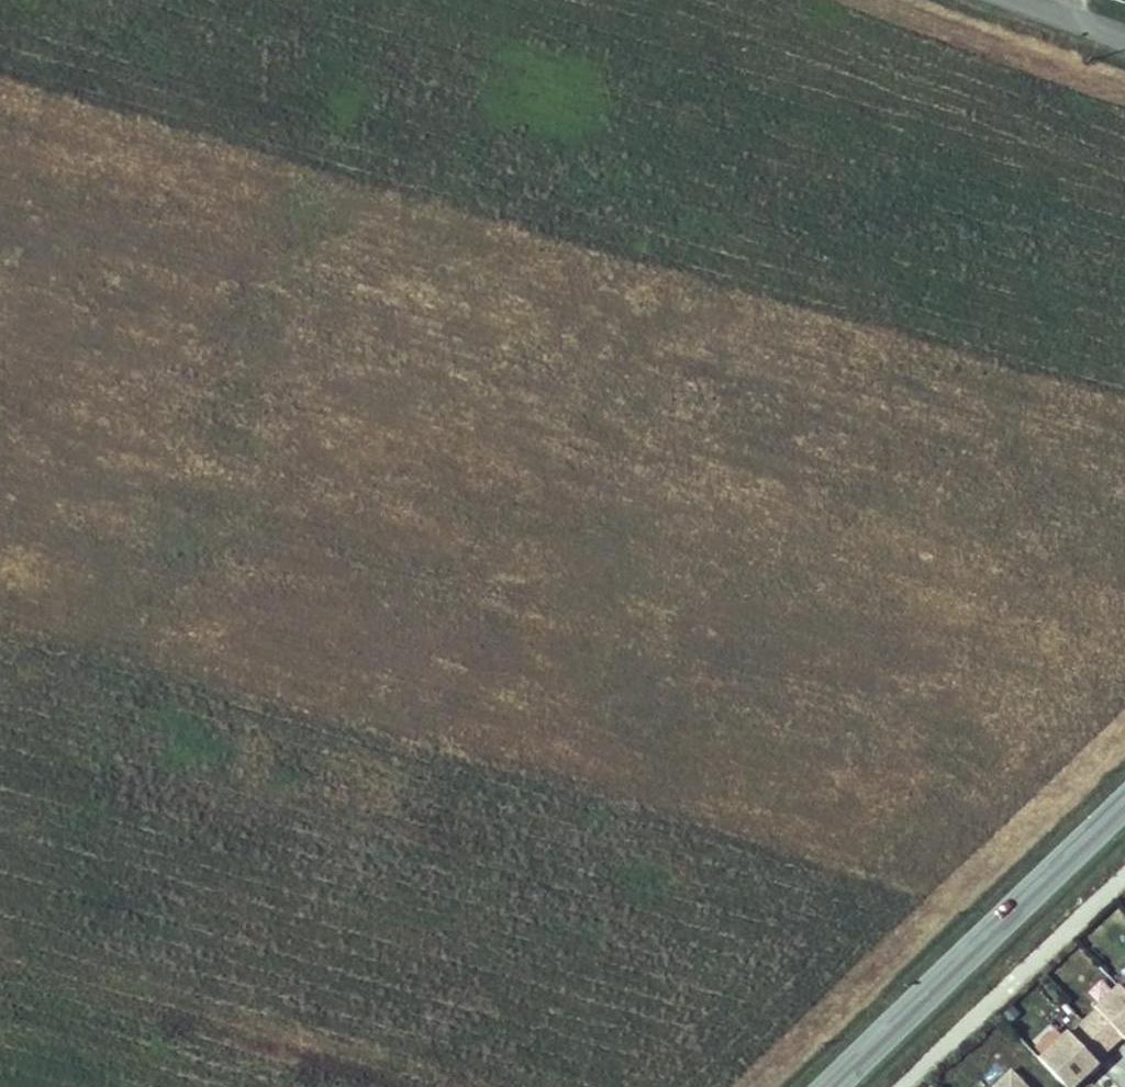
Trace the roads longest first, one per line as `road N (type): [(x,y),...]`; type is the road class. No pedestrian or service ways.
road 1 (secondary): [(1124,802),(826,1086)]

